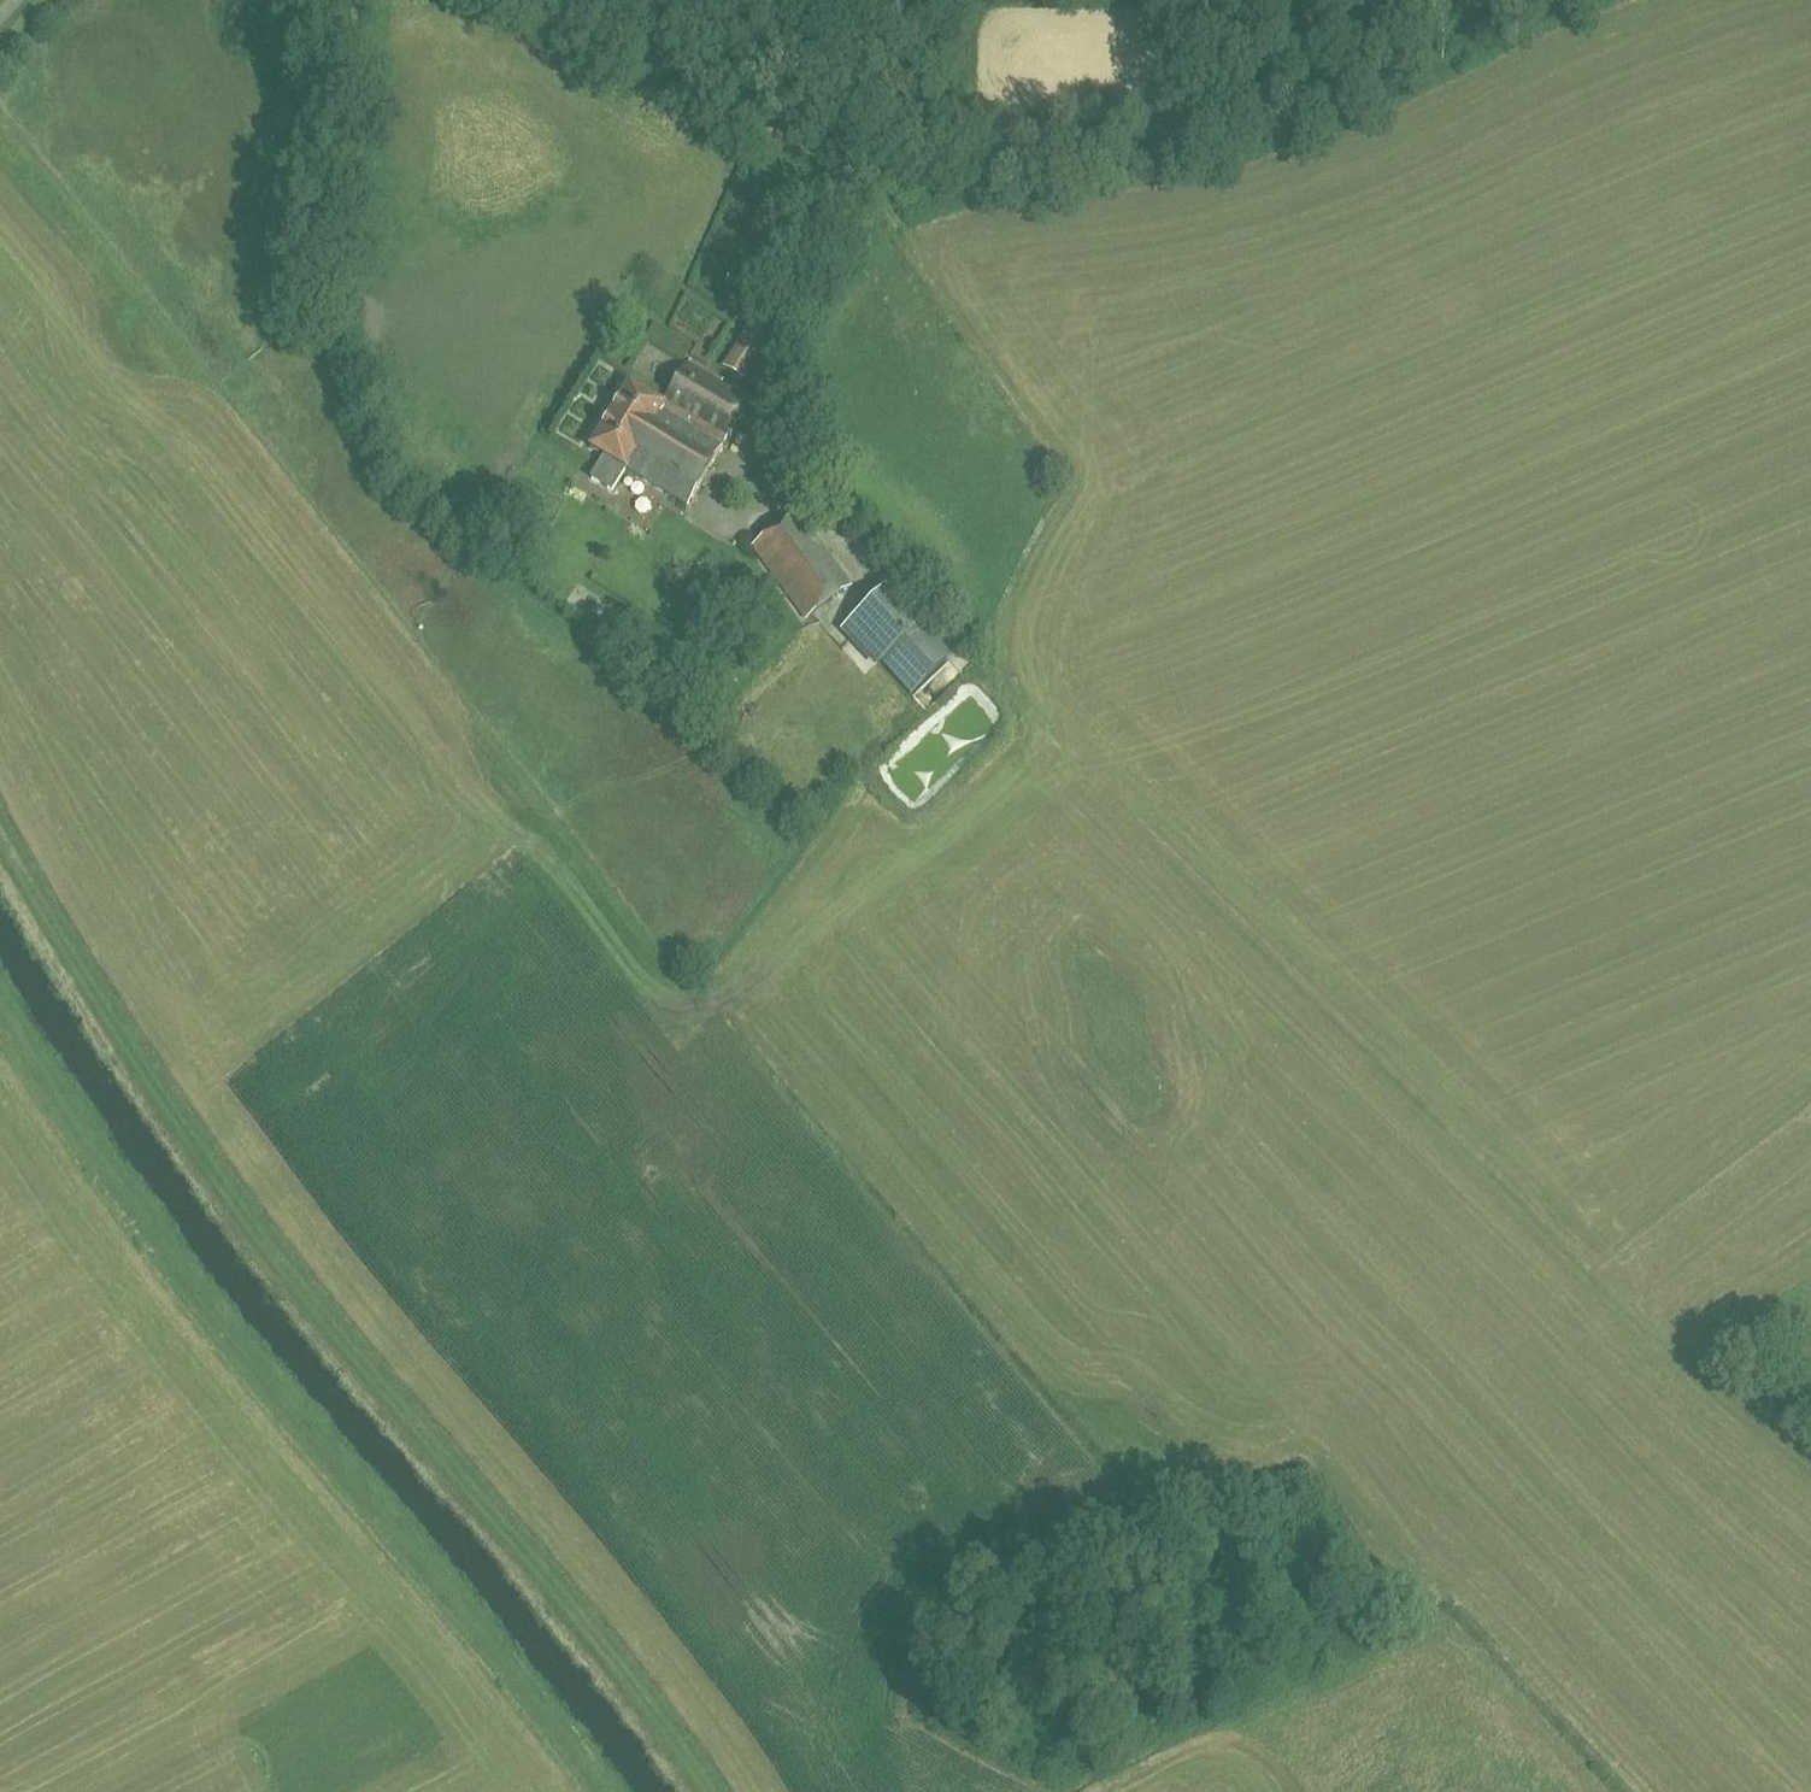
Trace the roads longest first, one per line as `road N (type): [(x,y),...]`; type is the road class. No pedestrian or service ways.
road 1 (track): [(0,840),(222,1191),(713,1791)]
road 2 (track): [(1517,0),(1170,137),(1031,173),(885,177),(522,0)]

